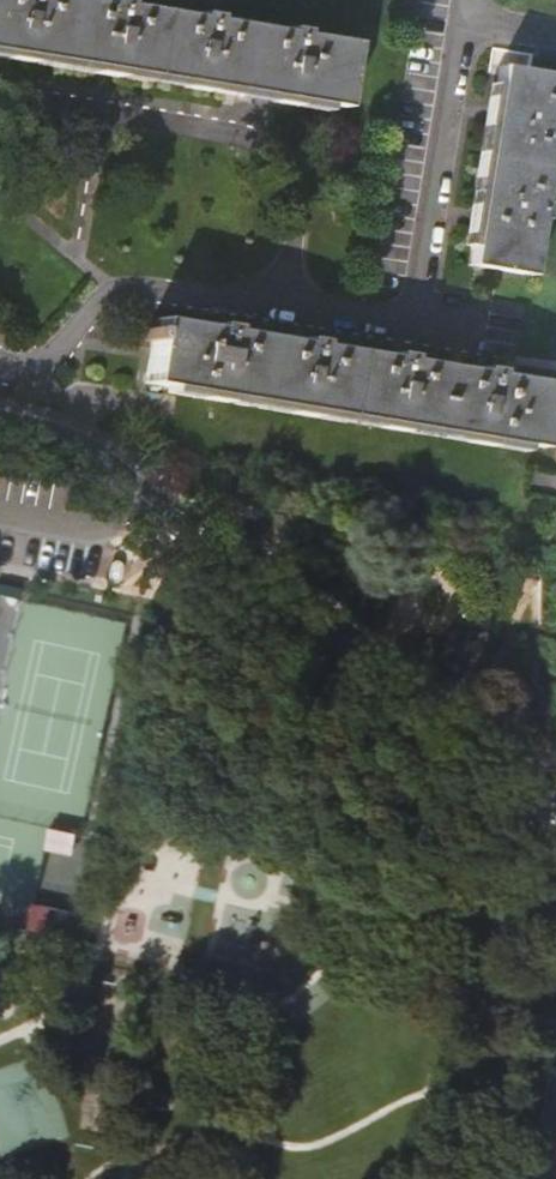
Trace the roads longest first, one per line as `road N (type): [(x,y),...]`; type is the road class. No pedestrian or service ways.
road 1 (tertiary): [(0,427),(95,460),(555,839)]

